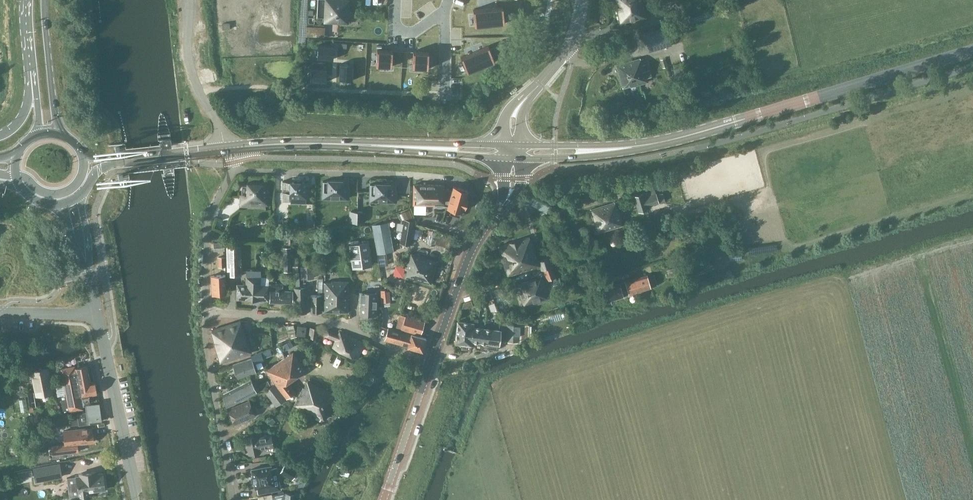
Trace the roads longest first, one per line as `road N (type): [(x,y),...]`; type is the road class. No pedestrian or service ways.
road 1 (tertiary): [(554,151),(683,137),(972,51)]
road 2 (secondary): [(235,147),(512,151)]
road 3 (residential): [(431,362),(326,321),(205,313)]
road 4 (secondary): [(431,362),(467,259),(509,194),(512,151)]
road 5 (unclassified): [(97,315),(137,499)]
road 6 (residential): [(233,499),(205,313)]
road 7 (tertiary): [(512,151),(514,114),(566,49),(583,0)]
road 8 (residential): [(205,313),(208,222),(235,147)]
road 9 (secondary): [(383,499),(431,362)]
road 10 (primary): [(58,133),(45,0)]
road 11 (secondary): [(107,161),(235,147)]

